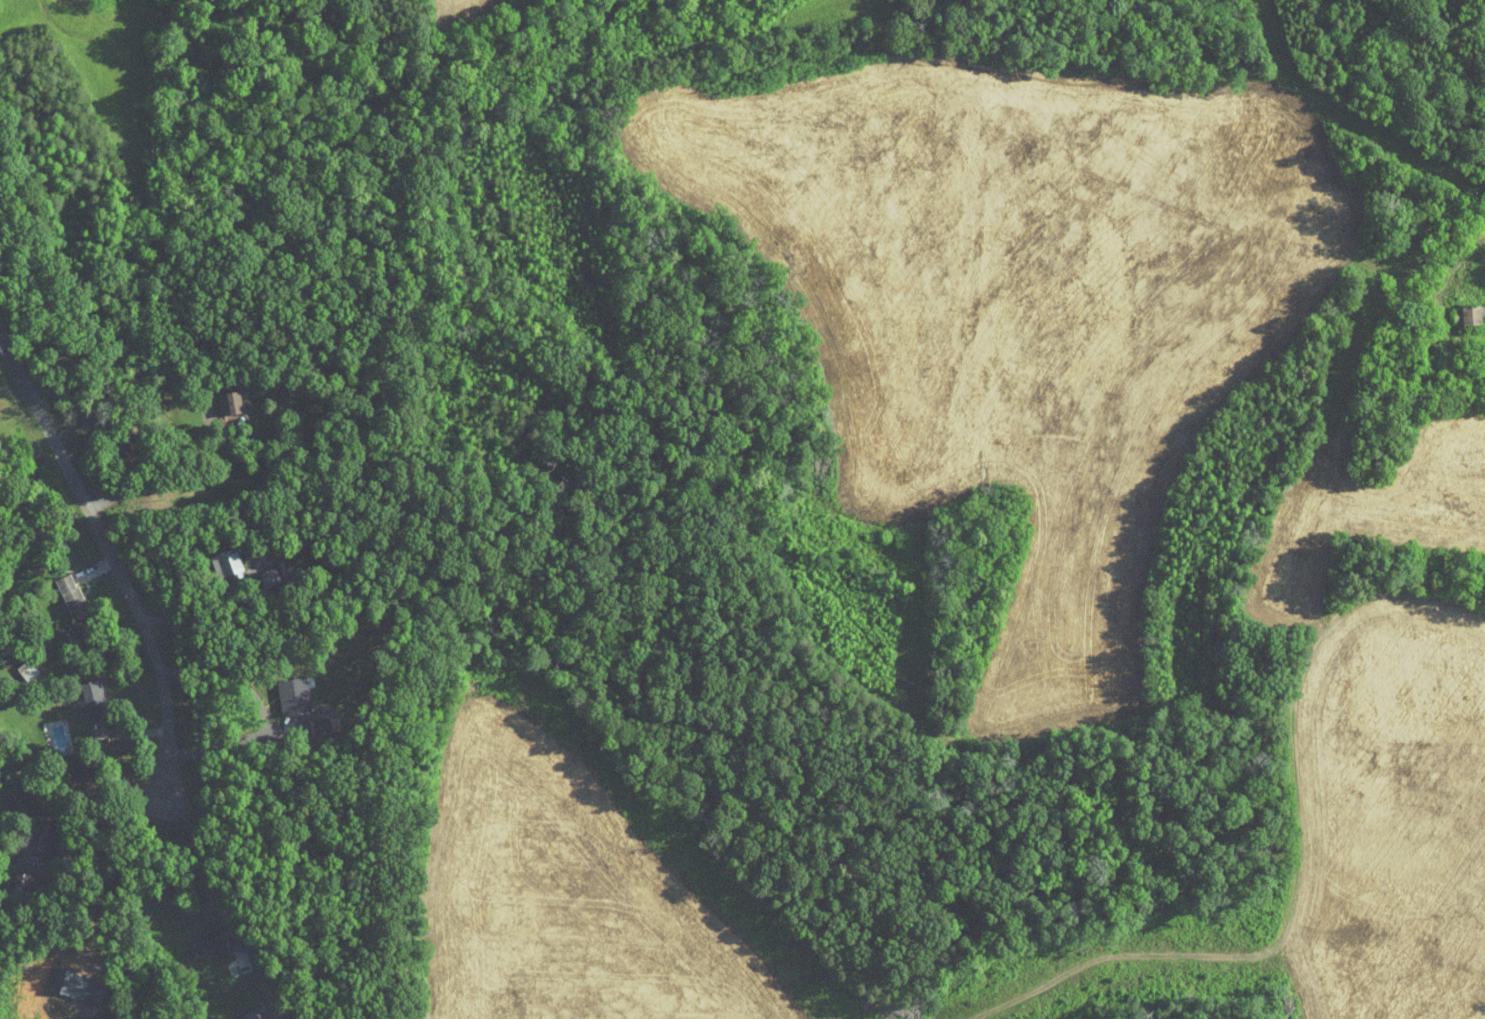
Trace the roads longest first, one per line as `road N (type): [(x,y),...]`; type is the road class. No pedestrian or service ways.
road 1 (residential): [(0,332),(153,652),(205,935)]

